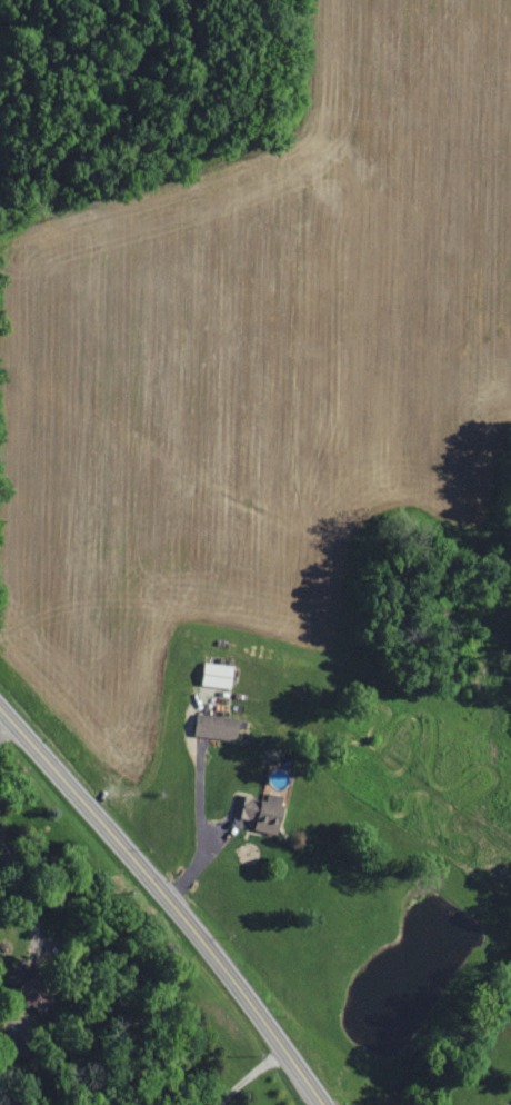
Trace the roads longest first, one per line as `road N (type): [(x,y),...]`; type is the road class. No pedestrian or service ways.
road 1 (primary): [(331,1104),(179,908),(0,703)]

